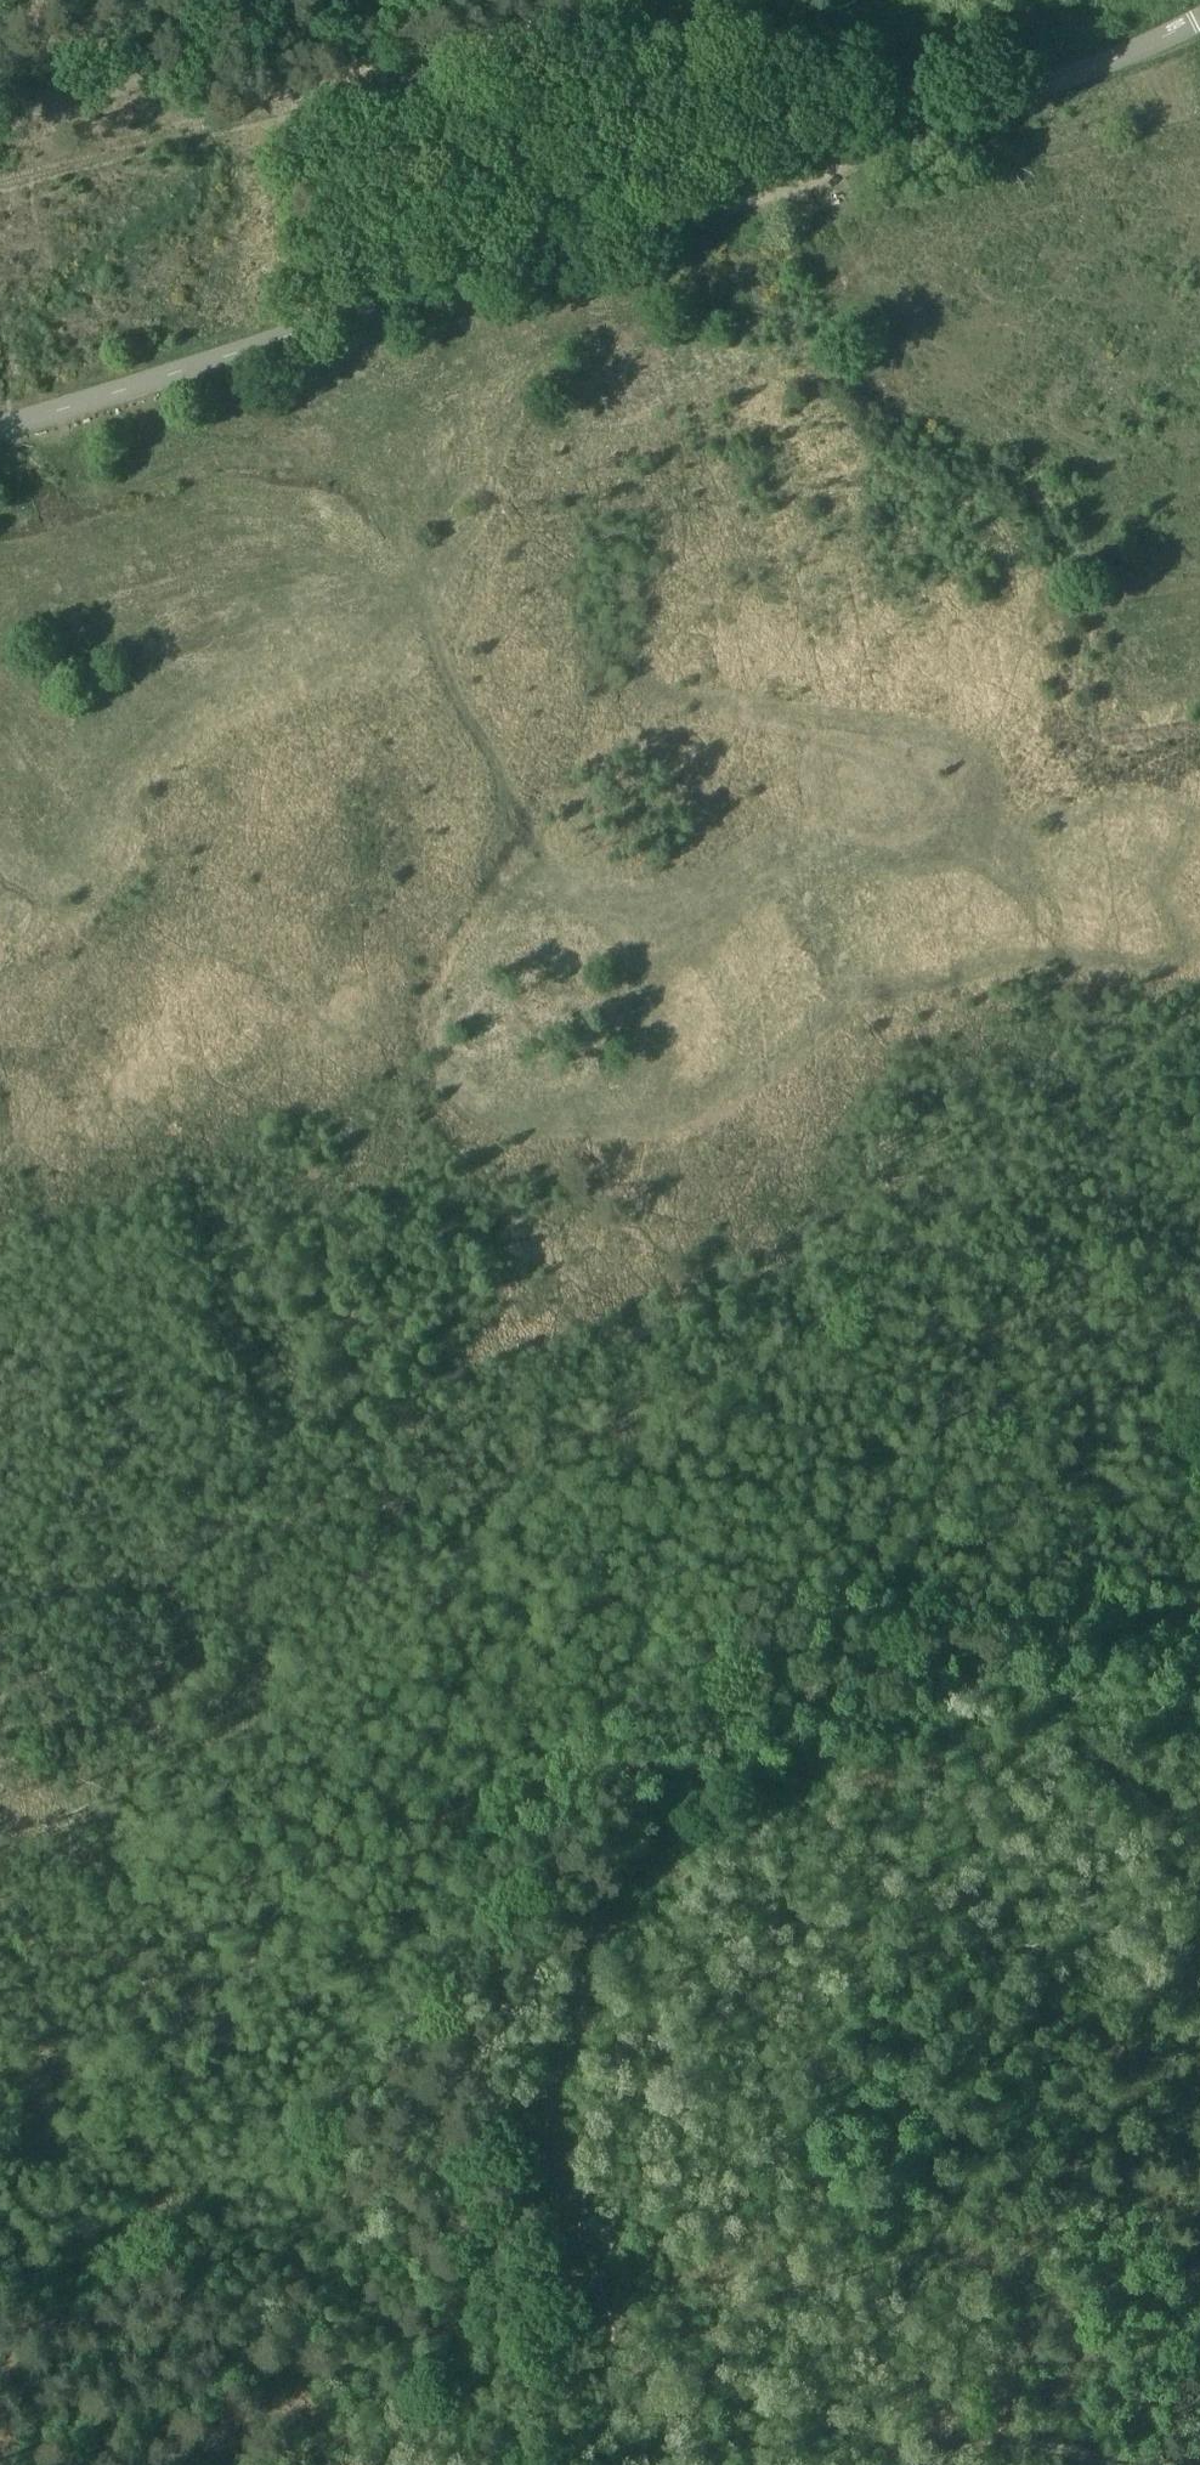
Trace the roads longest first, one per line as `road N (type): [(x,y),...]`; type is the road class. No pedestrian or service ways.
road 1 (unclassified): [(0,427),(1044,87),(1199,19)]
road 2 (track): [(944,2464),(968,2453),(1033,2449),(1122,2464)]

